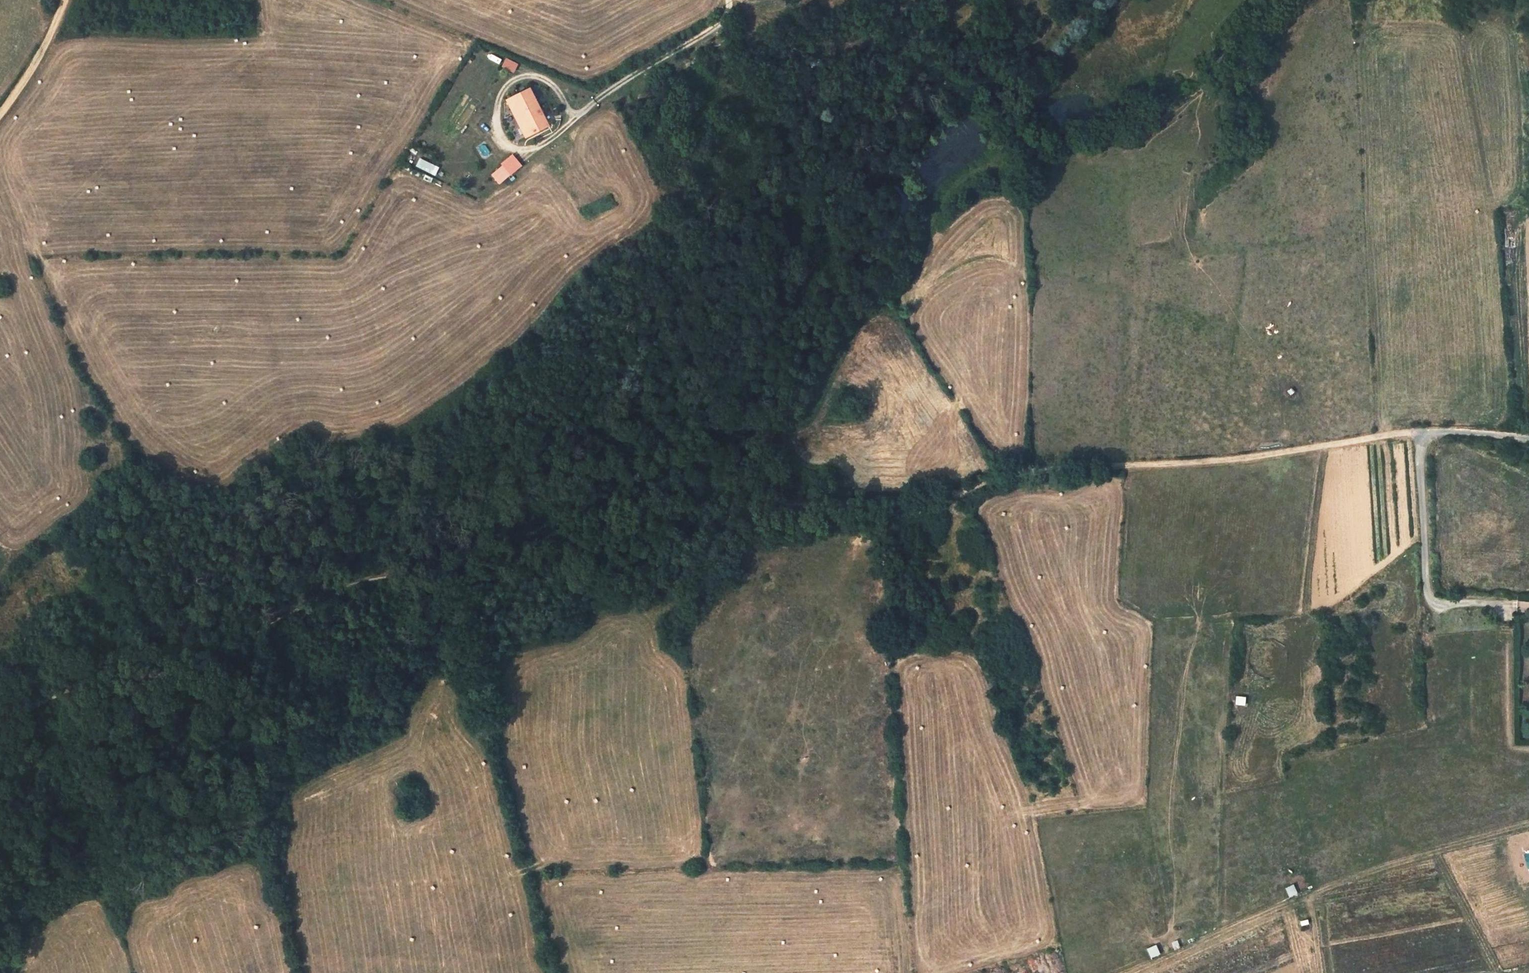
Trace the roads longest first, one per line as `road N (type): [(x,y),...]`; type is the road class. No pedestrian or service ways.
road 1 (track): [(1423,434),(1240,458),(1051,469),(890,504),(775,503),(740,522),(702,561),(661,580),(542,547),(378,583),(188,673),(146,657),(0,730)]
road 2 (track): [(0,115),(66,0)]

